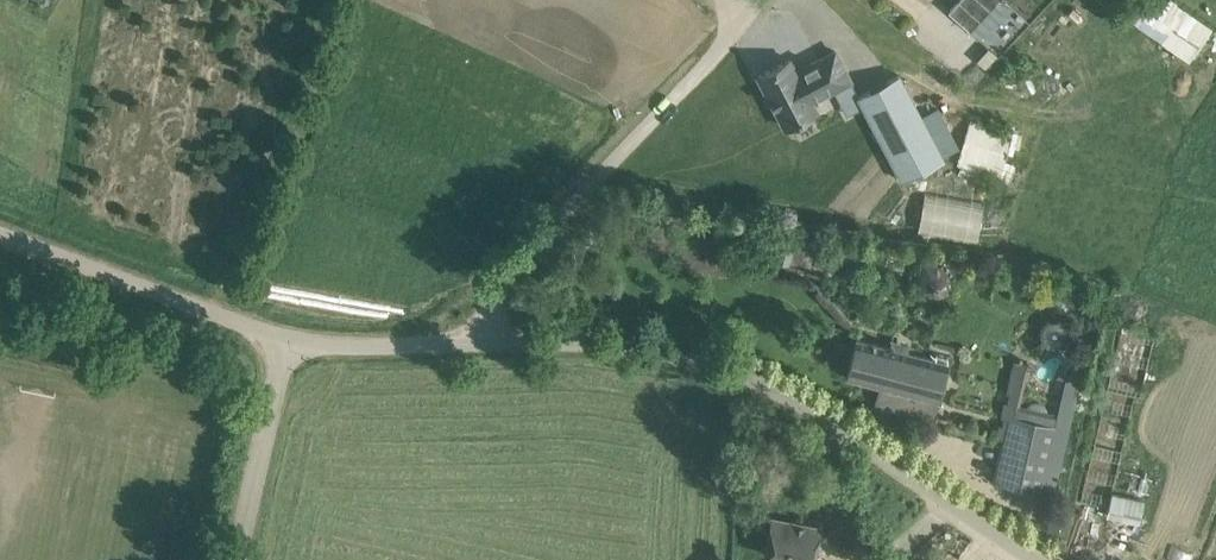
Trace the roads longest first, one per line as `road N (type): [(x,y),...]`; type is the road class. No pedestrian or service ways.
road 1 (unclassified): [(1034,559),(804,407),(749,379),(679,356),(489,343)]
road 2 (unclassified): [(489,343),(494,298),(508,270),(743,17)]
road 3 (unclassified): [(282,348),(0,243)]
road 4 (unclassified): [(233,559),(282,348)]
road 5 (unclassified): [(282,348),(489,343)]

